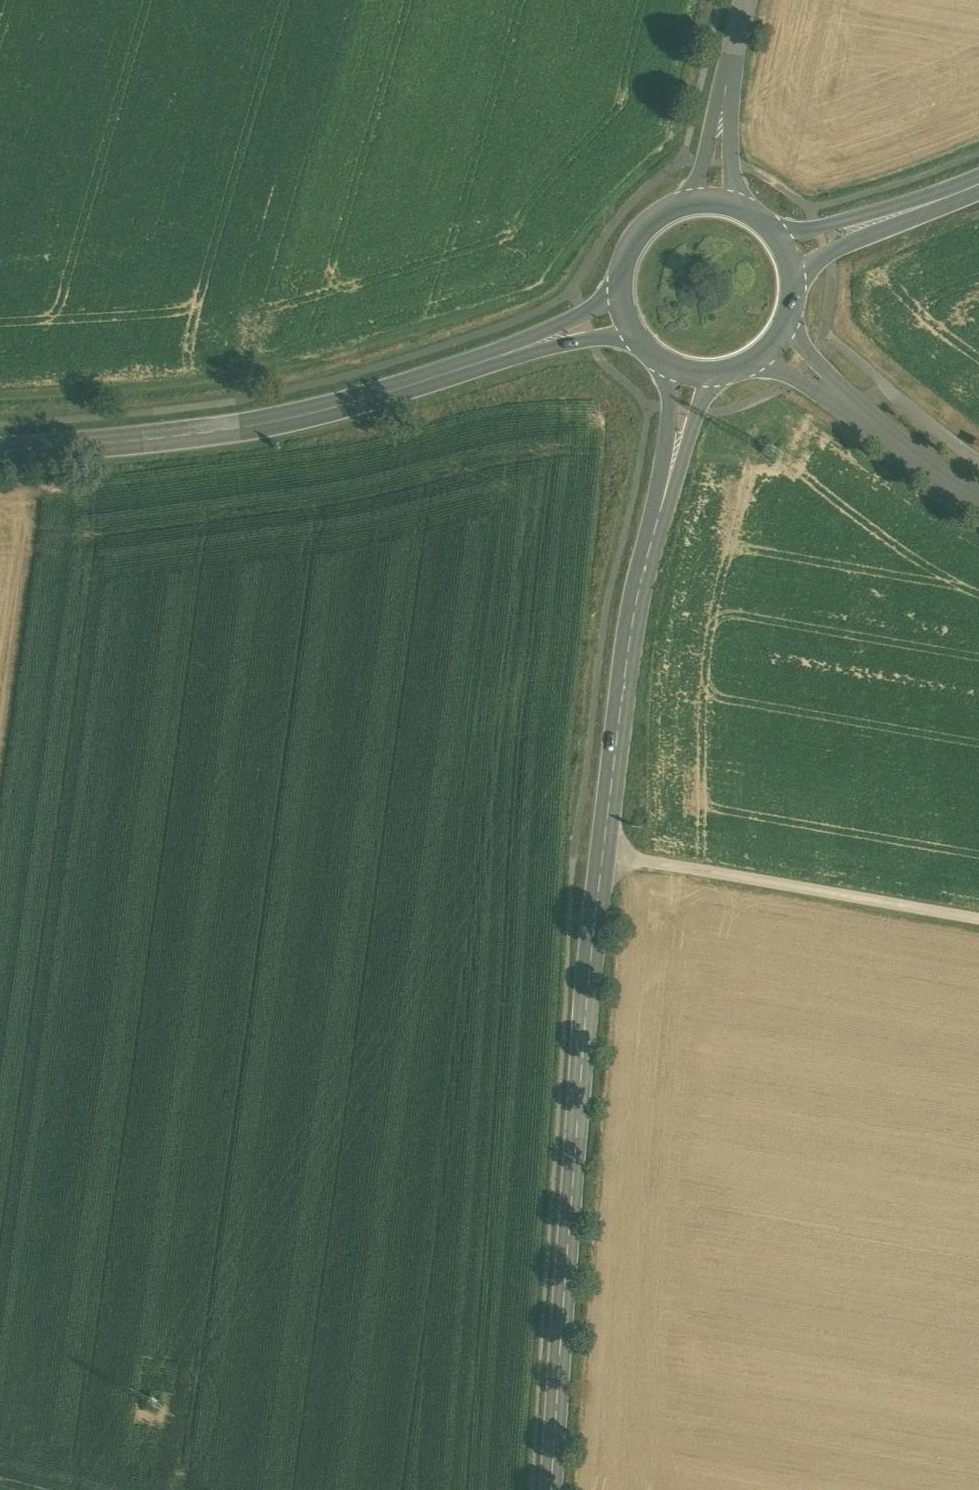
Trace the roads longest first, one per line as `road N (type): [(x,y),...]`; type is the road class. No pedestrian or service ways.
road 1 (secondary): [(687,371),(635,611),(604,851),(549,1489)]
road 2 (tertiary): [(0,451),(290,419),(625,314)]
road 3 (track): [(0,403),(95,398),(336,353),(481,312),(546,282)]
road 4 (track): [(604,851),(978,918)]
road 5 (unclassified): [(775,338),(871,428),(978,500)]
road 6 (secondary): [(978,181),(785,254)]
road 7 (unclassified): [(710,202),(743,0)]
road 8 (secondary): [(710,202),(658,217),(638,236),(621,287),(625,314)]

